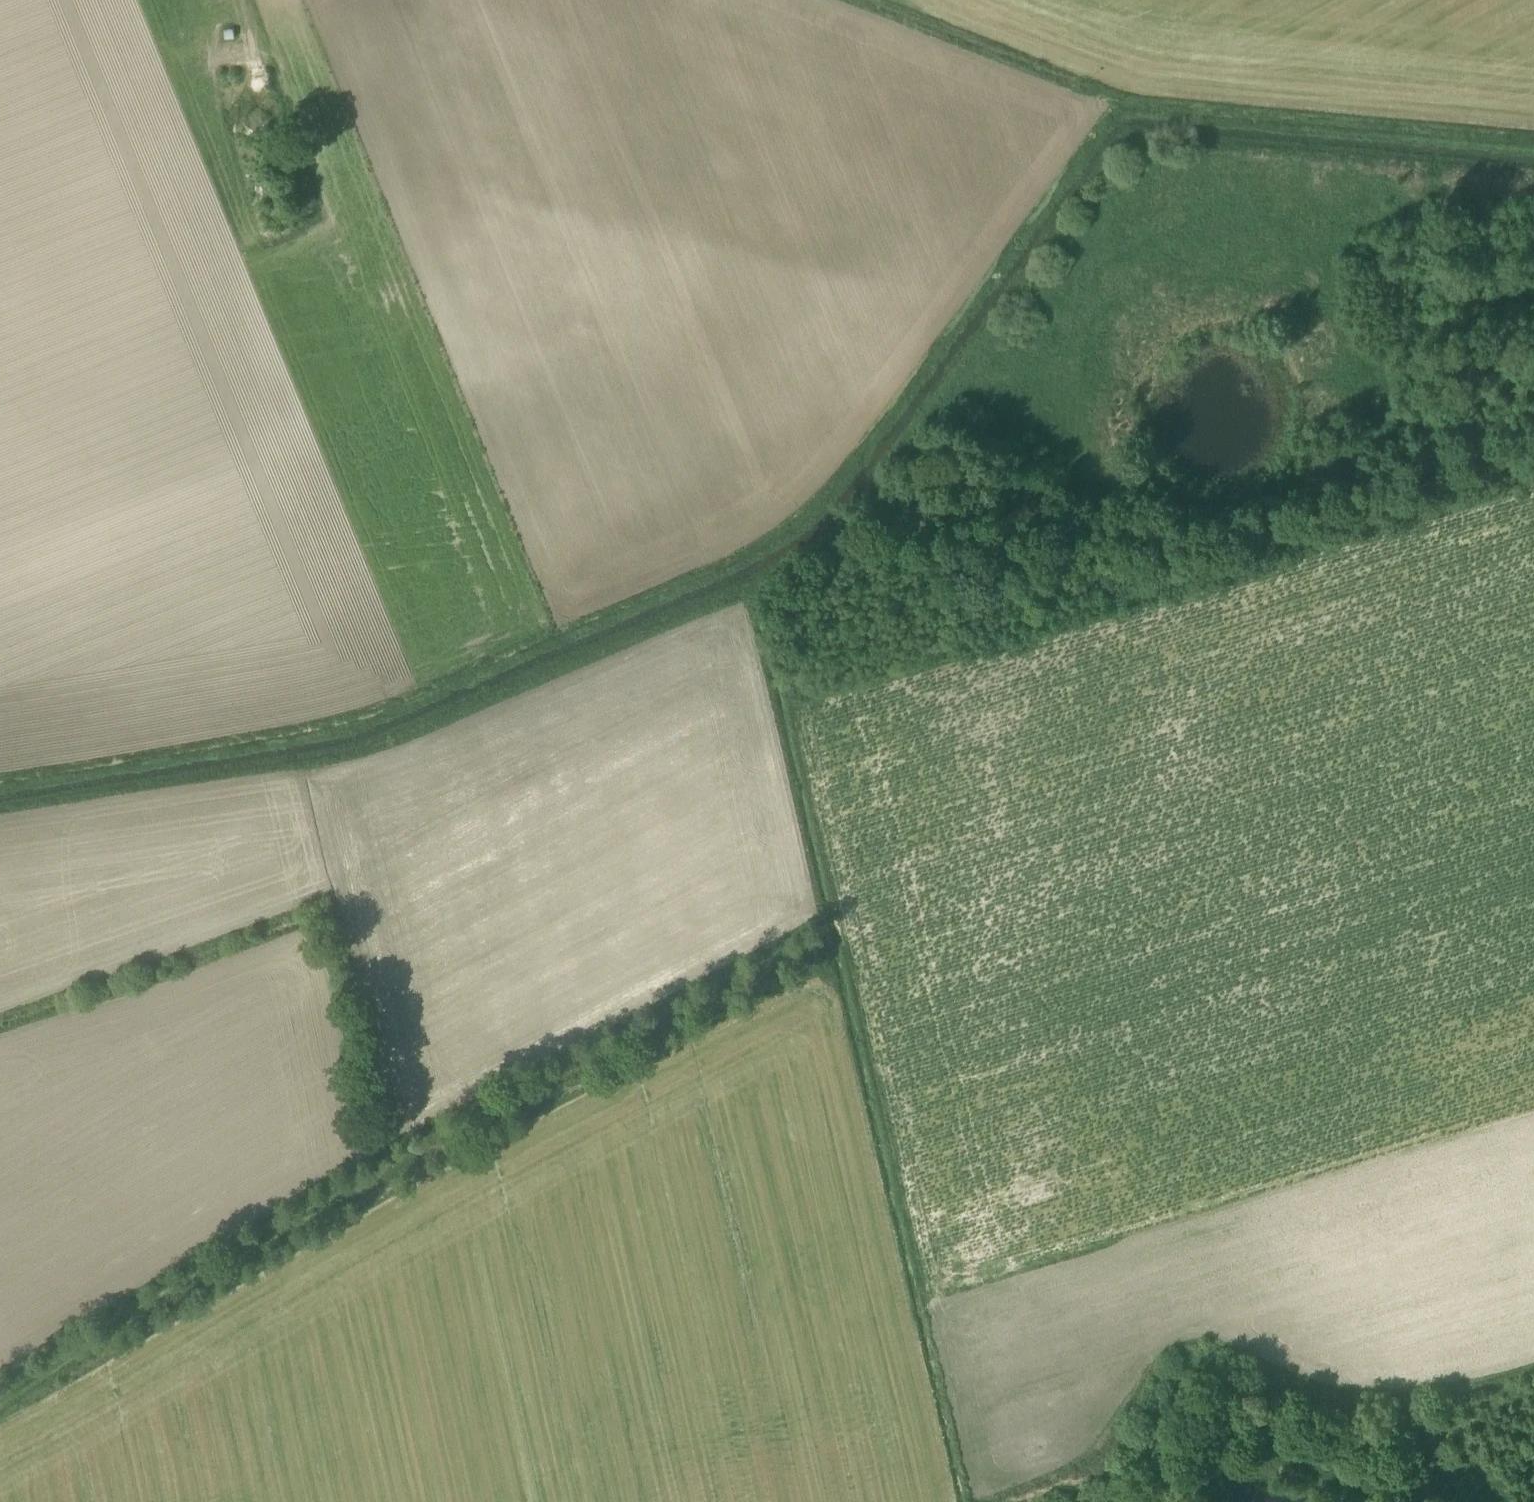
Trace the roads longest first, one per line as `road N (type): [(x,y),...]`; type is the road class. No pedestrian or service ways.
road 1 (track): [(818,948),(0,1399)]
road 2 (track): [(1533,142),(1150,106),(1113,115)]

